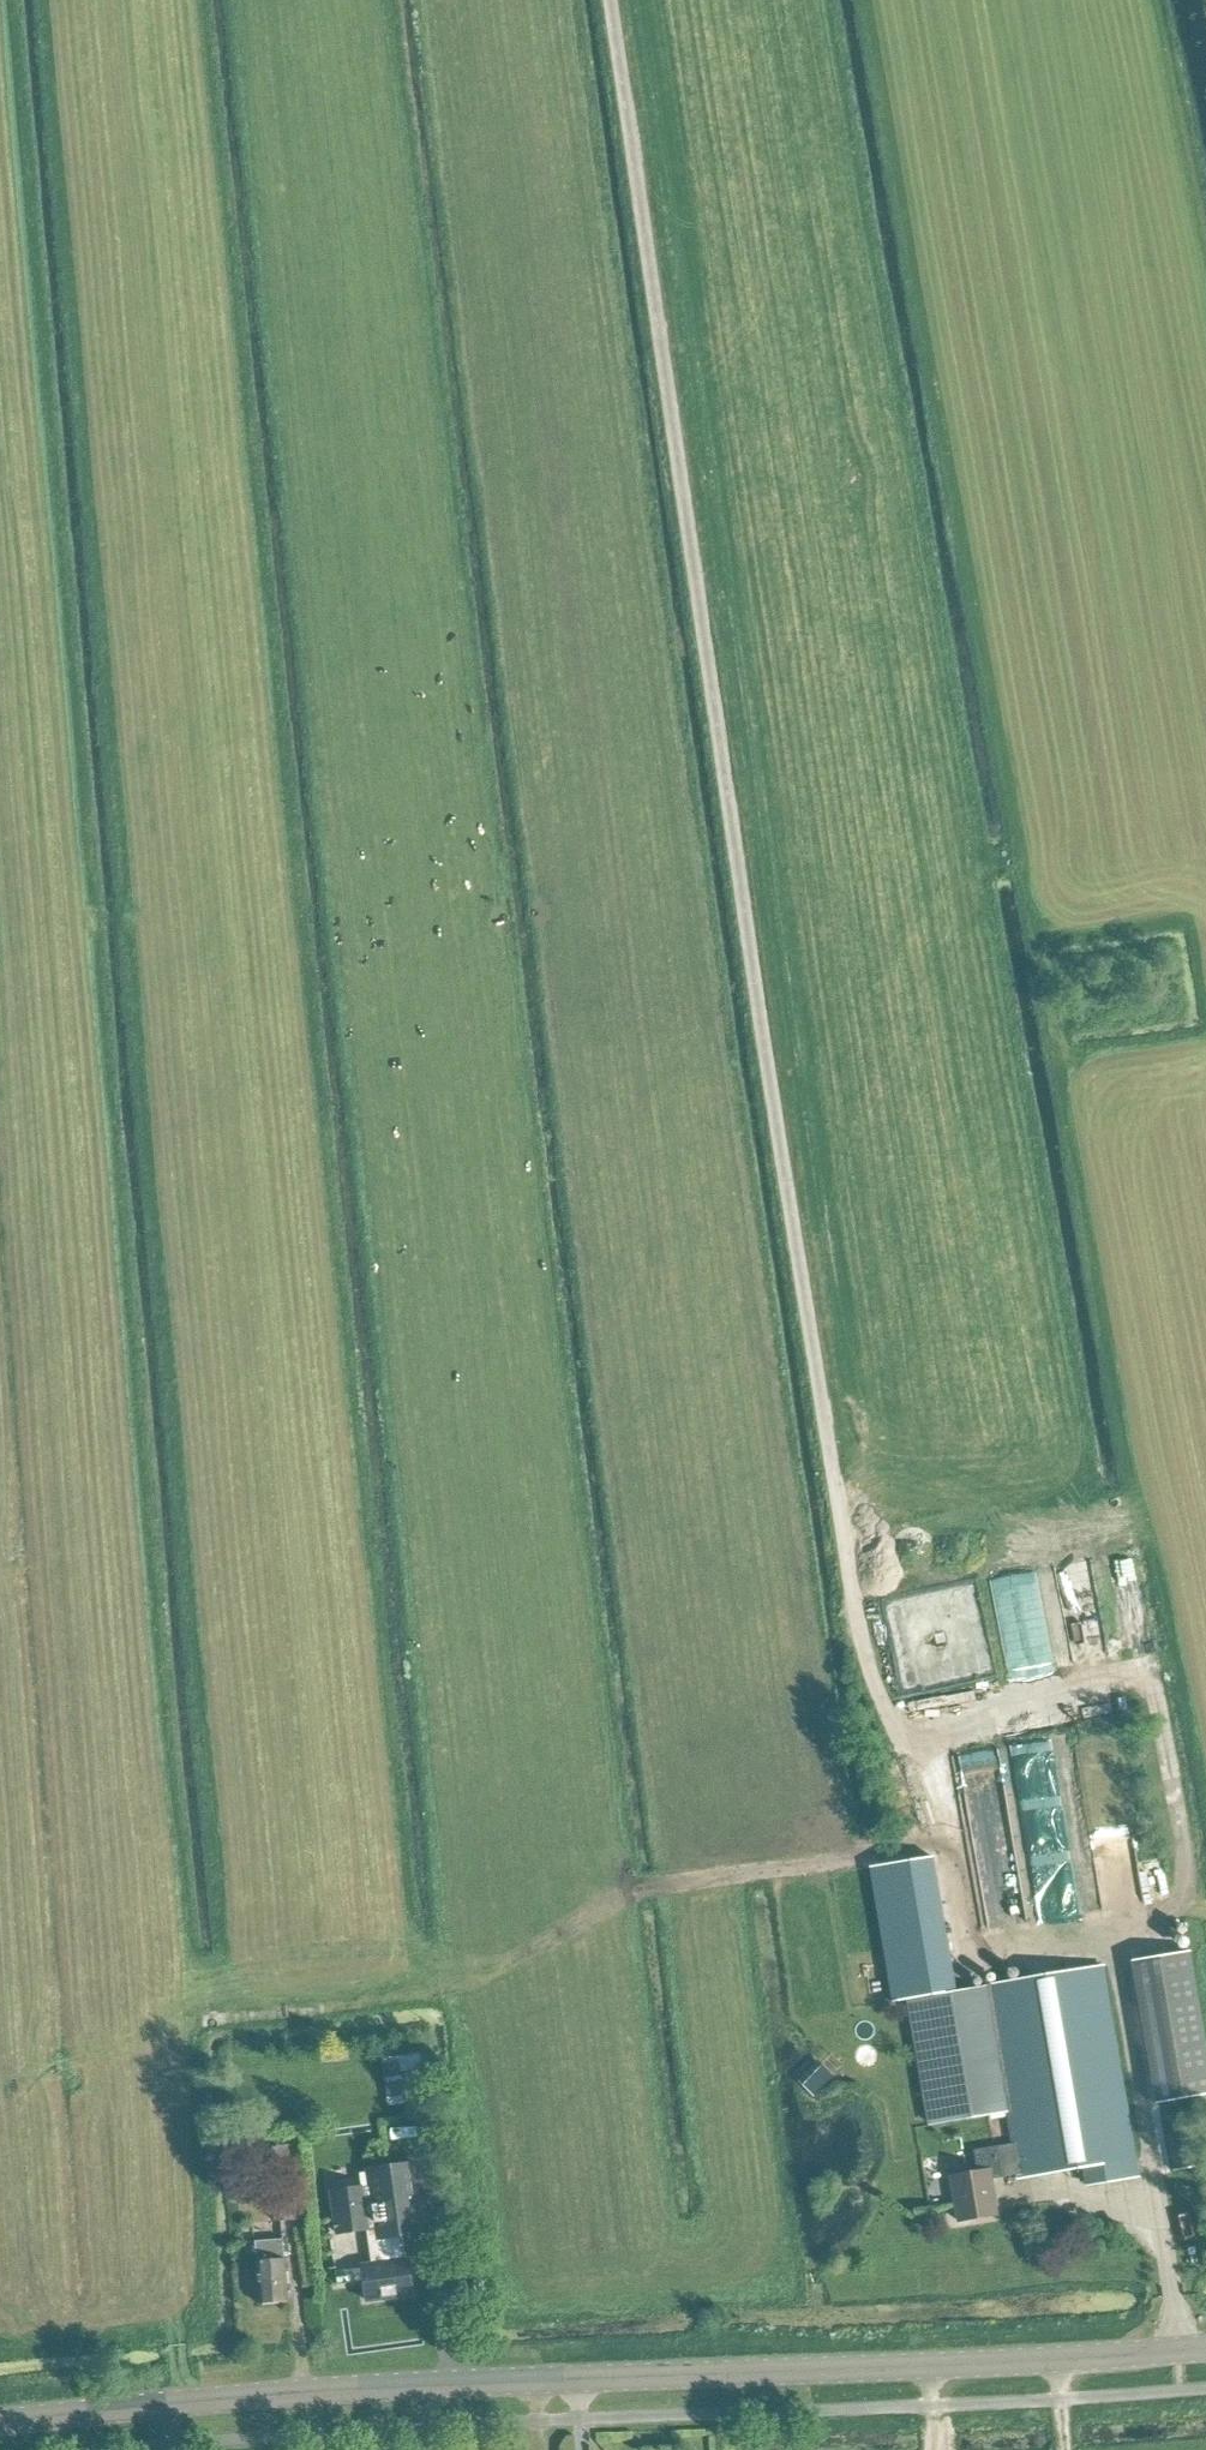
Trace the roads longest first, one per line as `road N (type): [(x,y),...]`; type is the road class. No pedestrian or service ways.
road 1 (secondary): [(1205,2348),(406,2384),(0,2422)]

